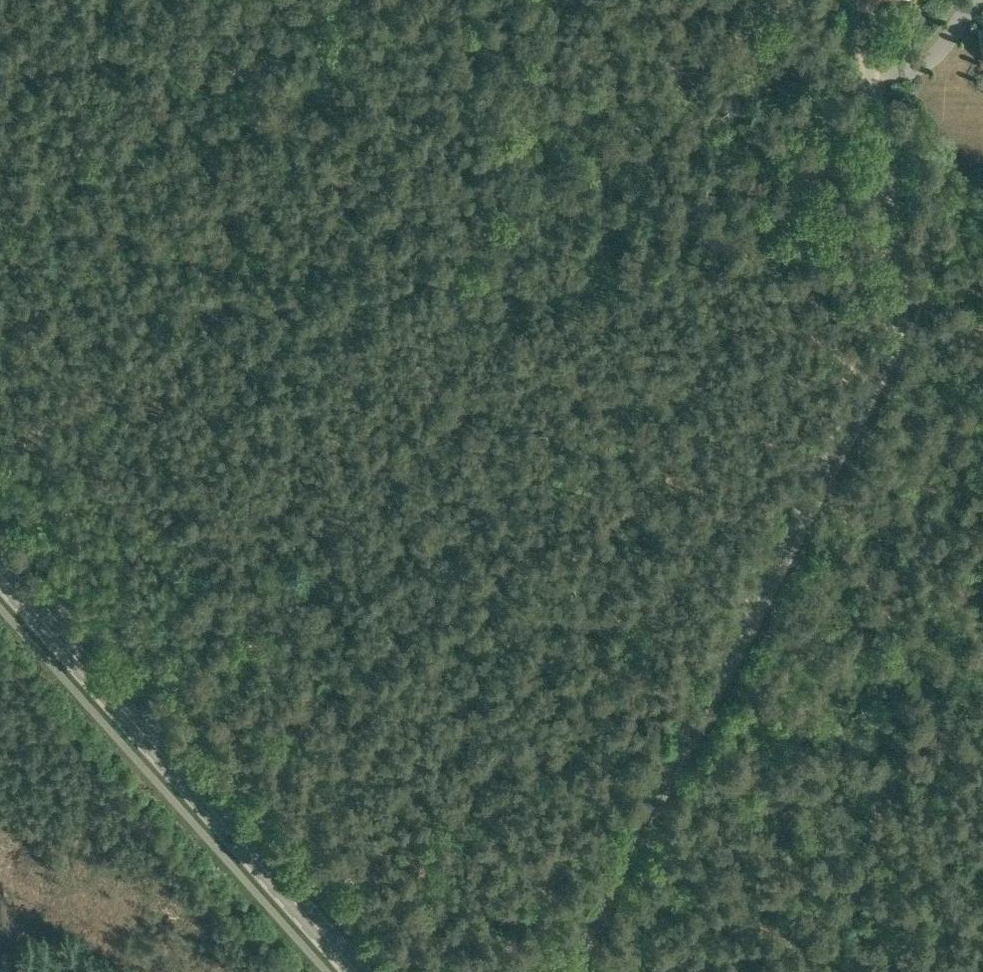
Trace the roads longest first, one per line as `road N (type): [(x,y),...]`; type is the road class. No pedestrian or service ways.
road 1 (unclassified): [(562,971),(861,403),(885,314),(887,216),(861,0)]
road 2 (primary): [(357,971),(0,575)]

